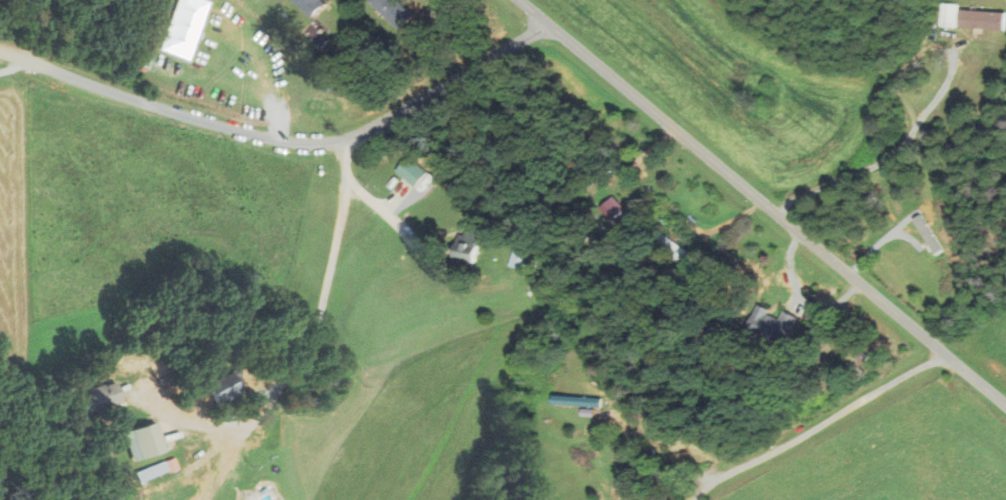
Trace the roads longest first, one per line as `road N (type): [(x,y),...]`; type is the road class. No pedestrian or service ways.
road 1 (residential): [(1005,397),(515,0)]
road 2 (residential): [(80,84),(181,120),(282,145),(322,145),(374,124),(542,25)]
road 3 (residential): [(344,140),(325,290),(298,361)]

